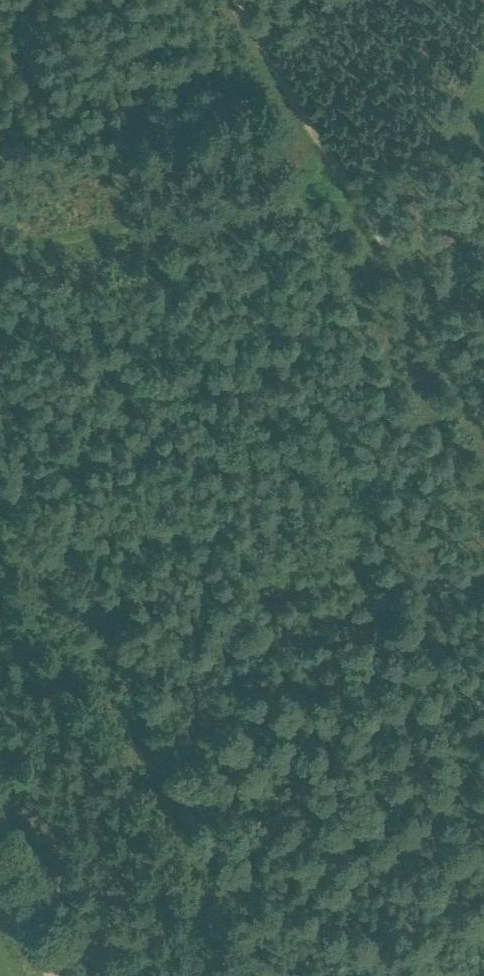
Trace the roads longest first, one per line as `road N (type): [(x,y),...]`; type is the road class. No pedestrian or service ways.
road 1 (track): [(483,424),(236,0)]

